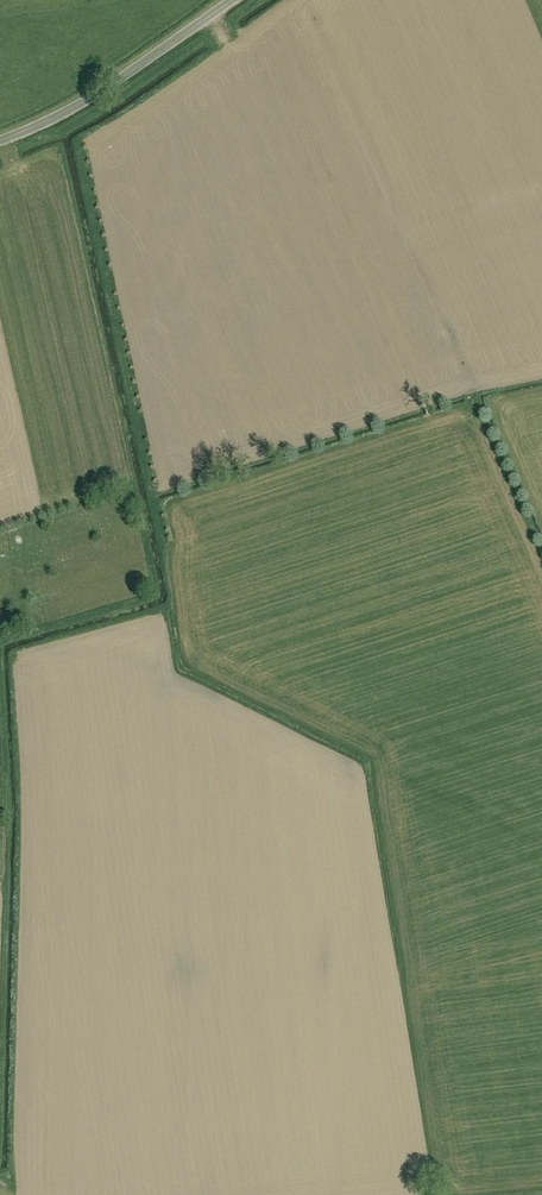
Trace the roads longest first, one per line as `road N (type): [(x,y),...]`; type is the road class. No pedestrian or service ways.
road 1 (unclassified): [(0,141),(83,104),(234,0)]

